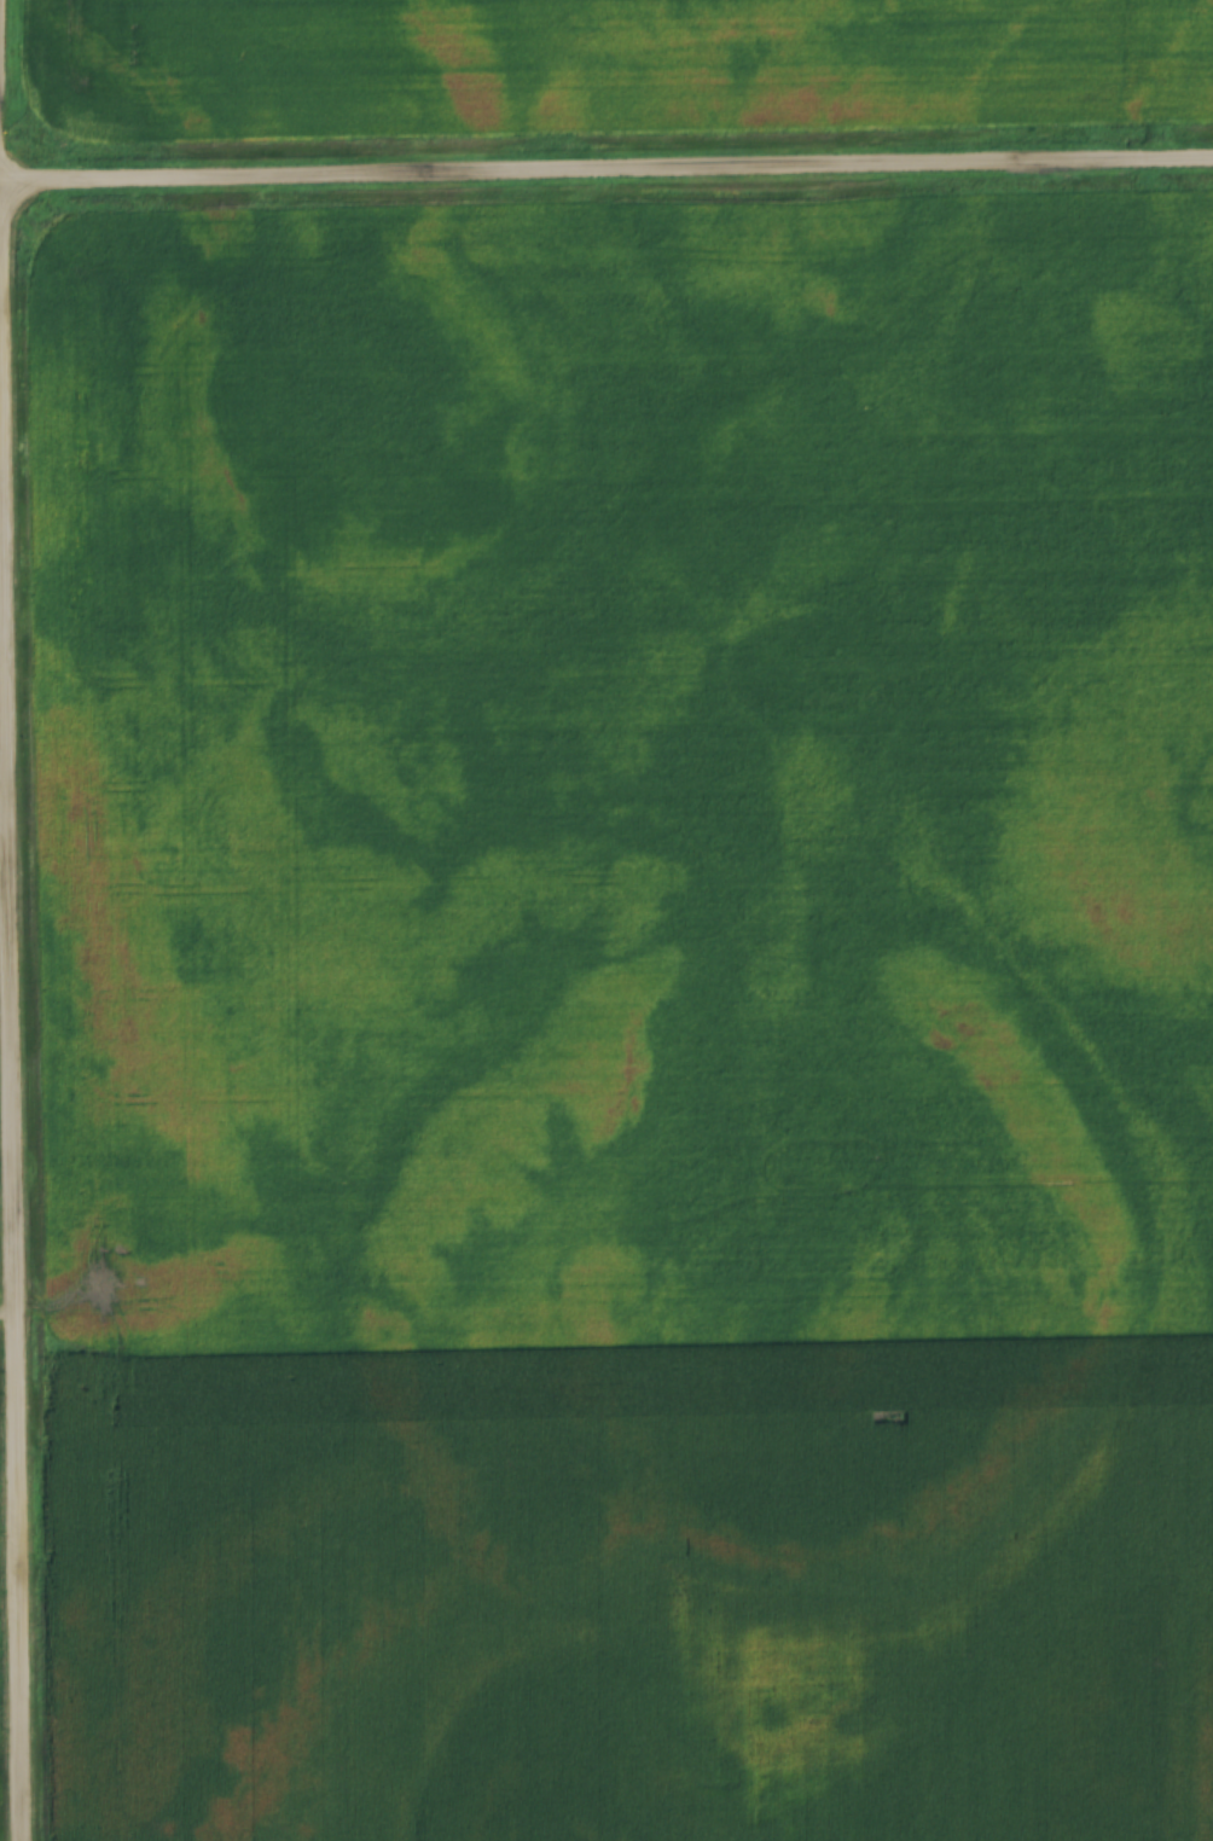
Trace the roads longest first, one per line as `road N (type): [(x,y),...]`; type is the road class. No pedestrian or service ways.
road 1 (residential): [(7,1840),(0,440)]
road 2 (residential): [(1212,159),(0,182)]

